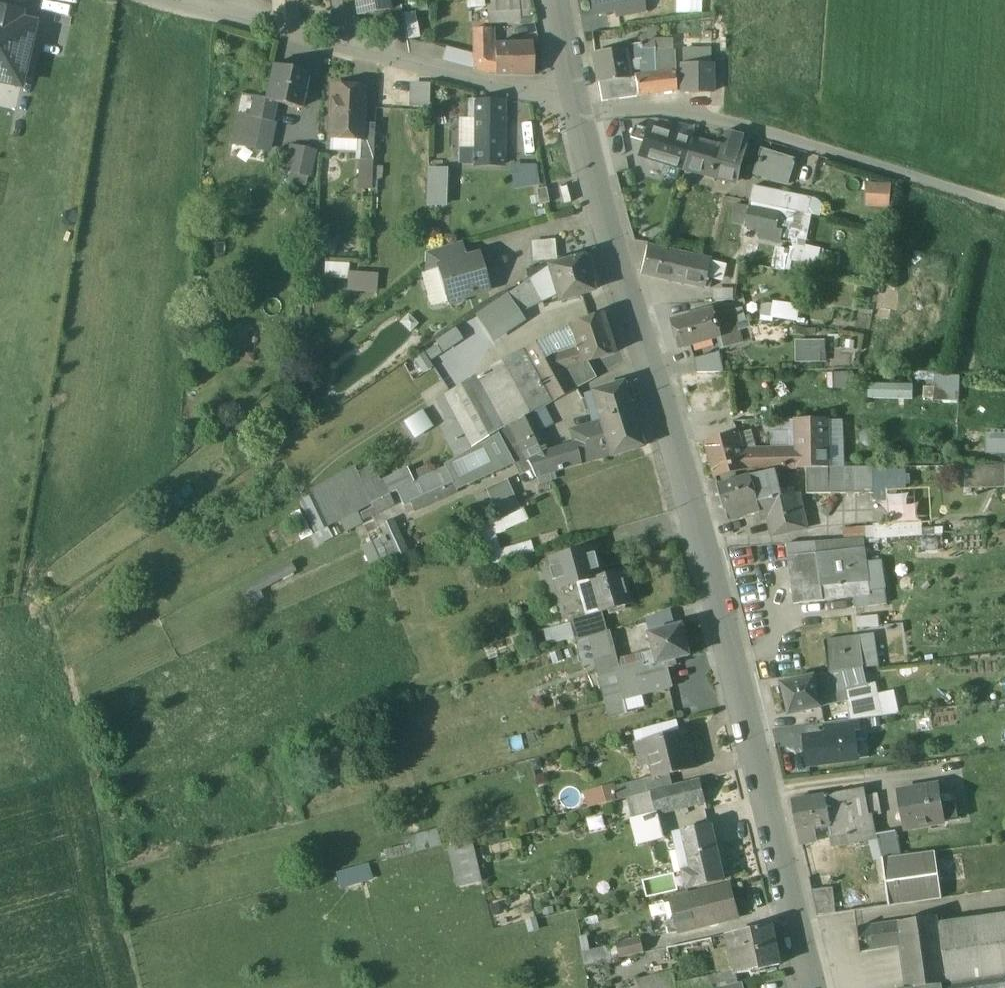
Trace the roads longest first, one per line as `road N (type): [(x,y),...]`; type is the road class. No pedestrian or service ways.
road 1 (tertiary): [(816,987),(581,112)]
road 2 (residential): [(581,112),(152,0)]
road 3 (residential): [(873,165),(698,116),(581,112)]
road 4 (track): [(1004,207),(873,165)]

